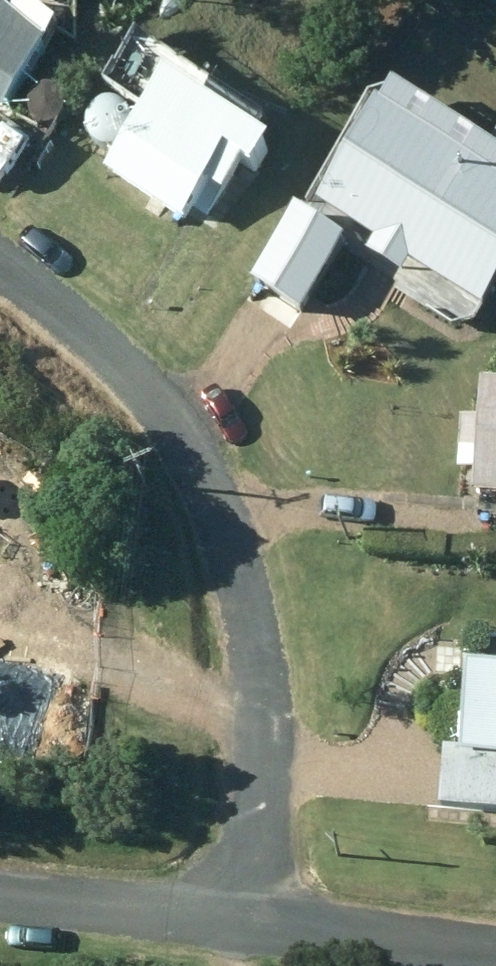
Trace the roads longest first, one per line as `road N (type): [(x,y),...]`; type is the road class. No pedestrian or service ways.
road 1 (residential): [(0,261),(94,335),(193,465),(252,603),(263,776),(254,925)]
road 2 (unclassified): [(0,899),(254,925)]
road 3 (unclassified): [(254,925),(495,952)]

